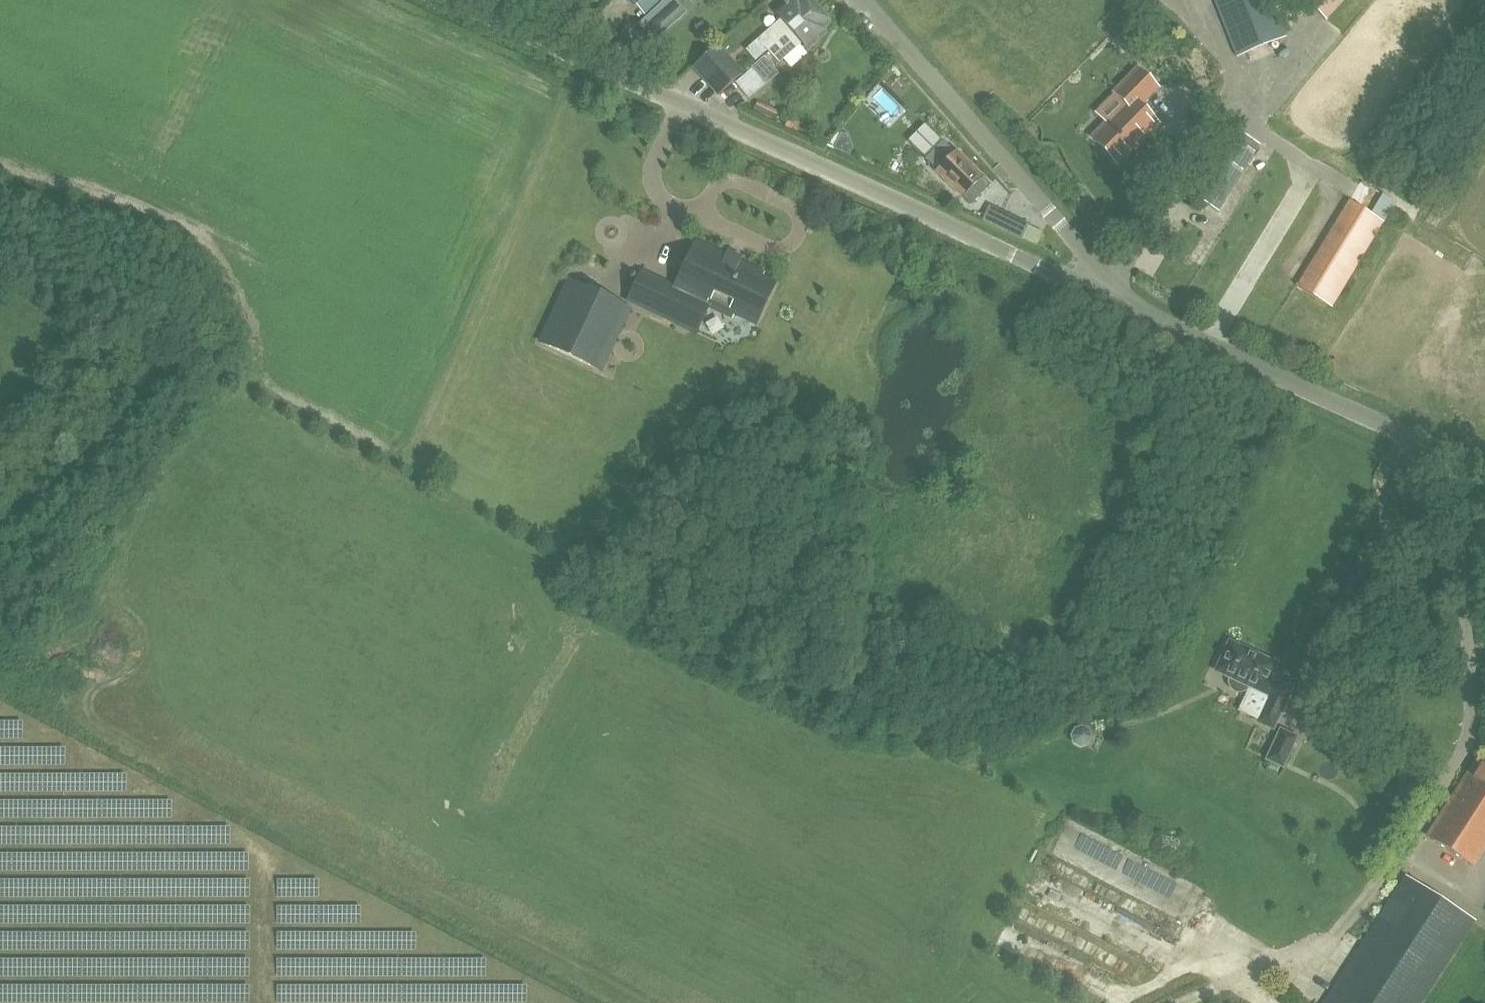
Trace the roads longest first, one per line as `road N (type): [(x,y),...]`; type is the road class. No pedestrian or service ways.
road 1 (unclassified): [(1128,301),(459,0)]
road 2 (unclassified): [(1128,301),(859,0)]
road 3 (unclassified): [(1484,467),(1128,301)]

